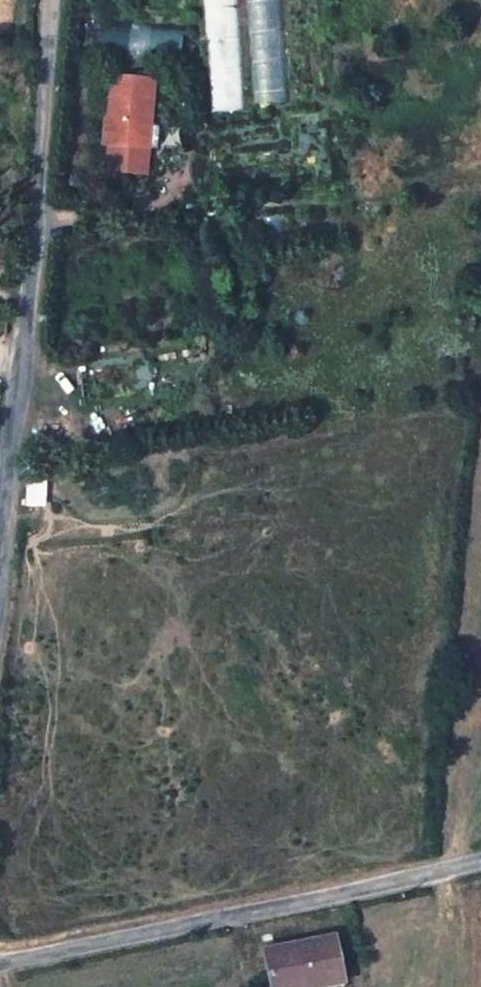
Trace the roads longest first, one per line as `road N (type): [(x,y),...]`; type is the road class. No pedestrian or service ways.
road 1 (unclassified): [(0,546),(50,0)]
road 2 (unclassified): [(0,955),(111,942),(480,862)]

